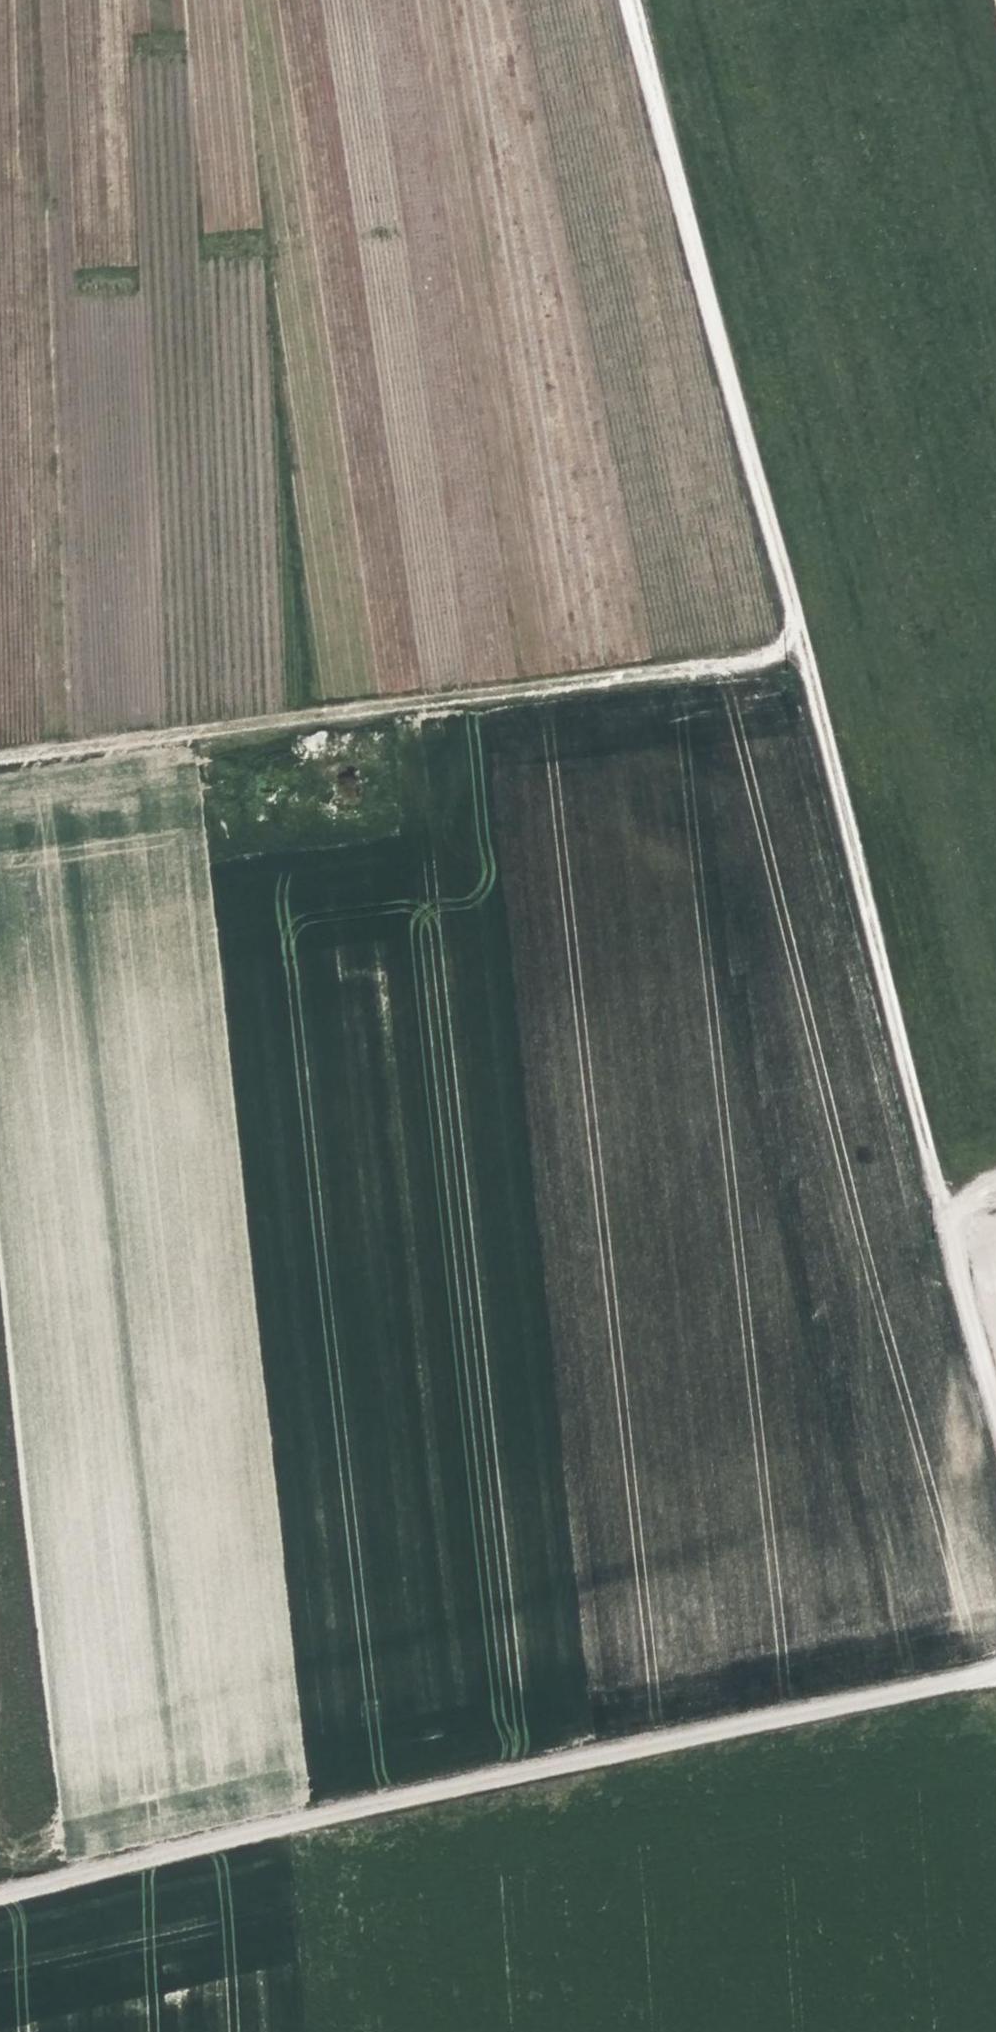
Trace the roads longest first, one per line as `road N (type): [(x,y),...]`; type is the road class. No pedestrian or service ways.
road 1 (track): [(628,0),(696,289),(995,1420)]
road 2 (track): [(995,1660),(0,1894)]
road 3 (track): [(791,640),(763,658),(0,757)]

